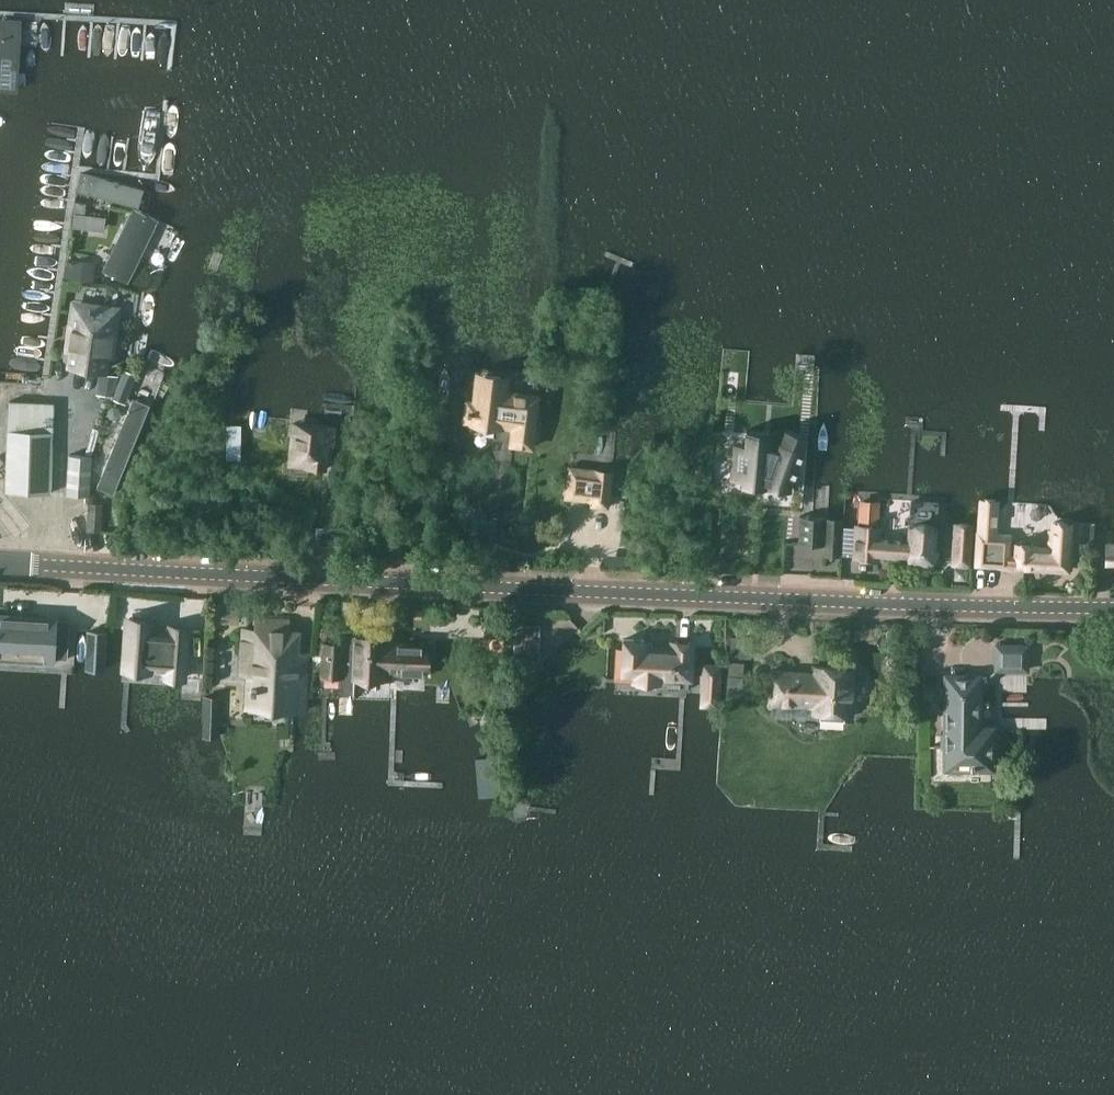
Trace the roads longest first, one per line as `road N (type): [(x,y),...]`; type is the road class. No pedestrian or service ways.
road 1 (tertiary): [(0,565),(1113,615)]

